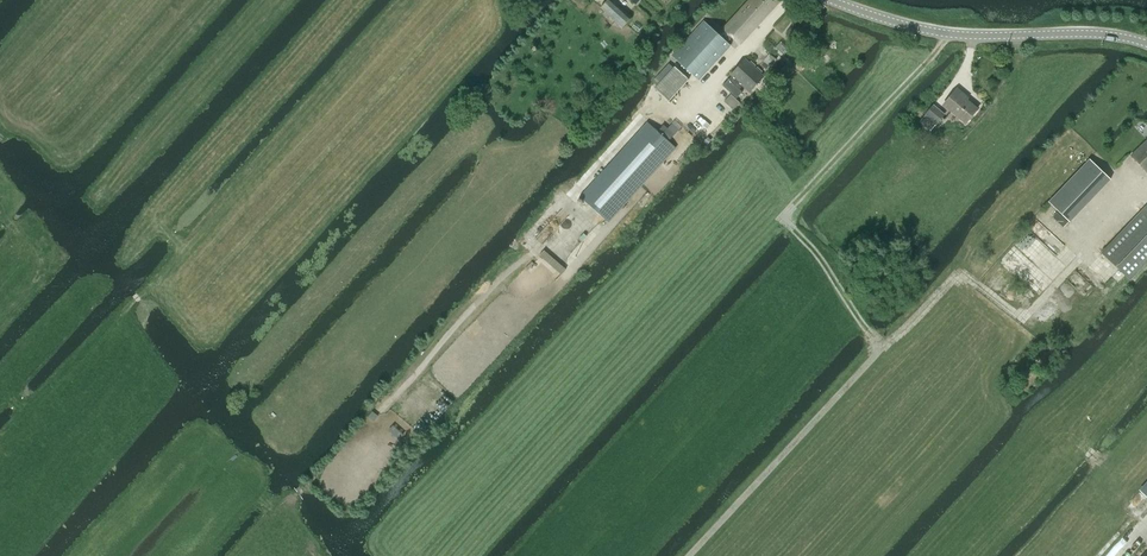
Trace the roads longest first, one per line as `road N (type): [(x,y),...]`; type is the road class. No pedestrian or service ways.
road 1 (track): [(690,555),(952,280),(962,274),(1023,317),(1078,255)]
road 2 (track): [(144,292),(411,0)]
road 3 (tertiary): [(1146,42),(1079,33),(948,34),(831,0)]
road 4 (track): [(787,215),(948,34)]
road 5 (track): [(144,292),(29,414),(16,399),(0,402)]
road 6 (track): [(2,139),(126,0)]
road 7 (track): [(819,263),(787,215),(717,285)]
road 8 (track): [(885,344),(859,322),(819,263),(857,230)]

